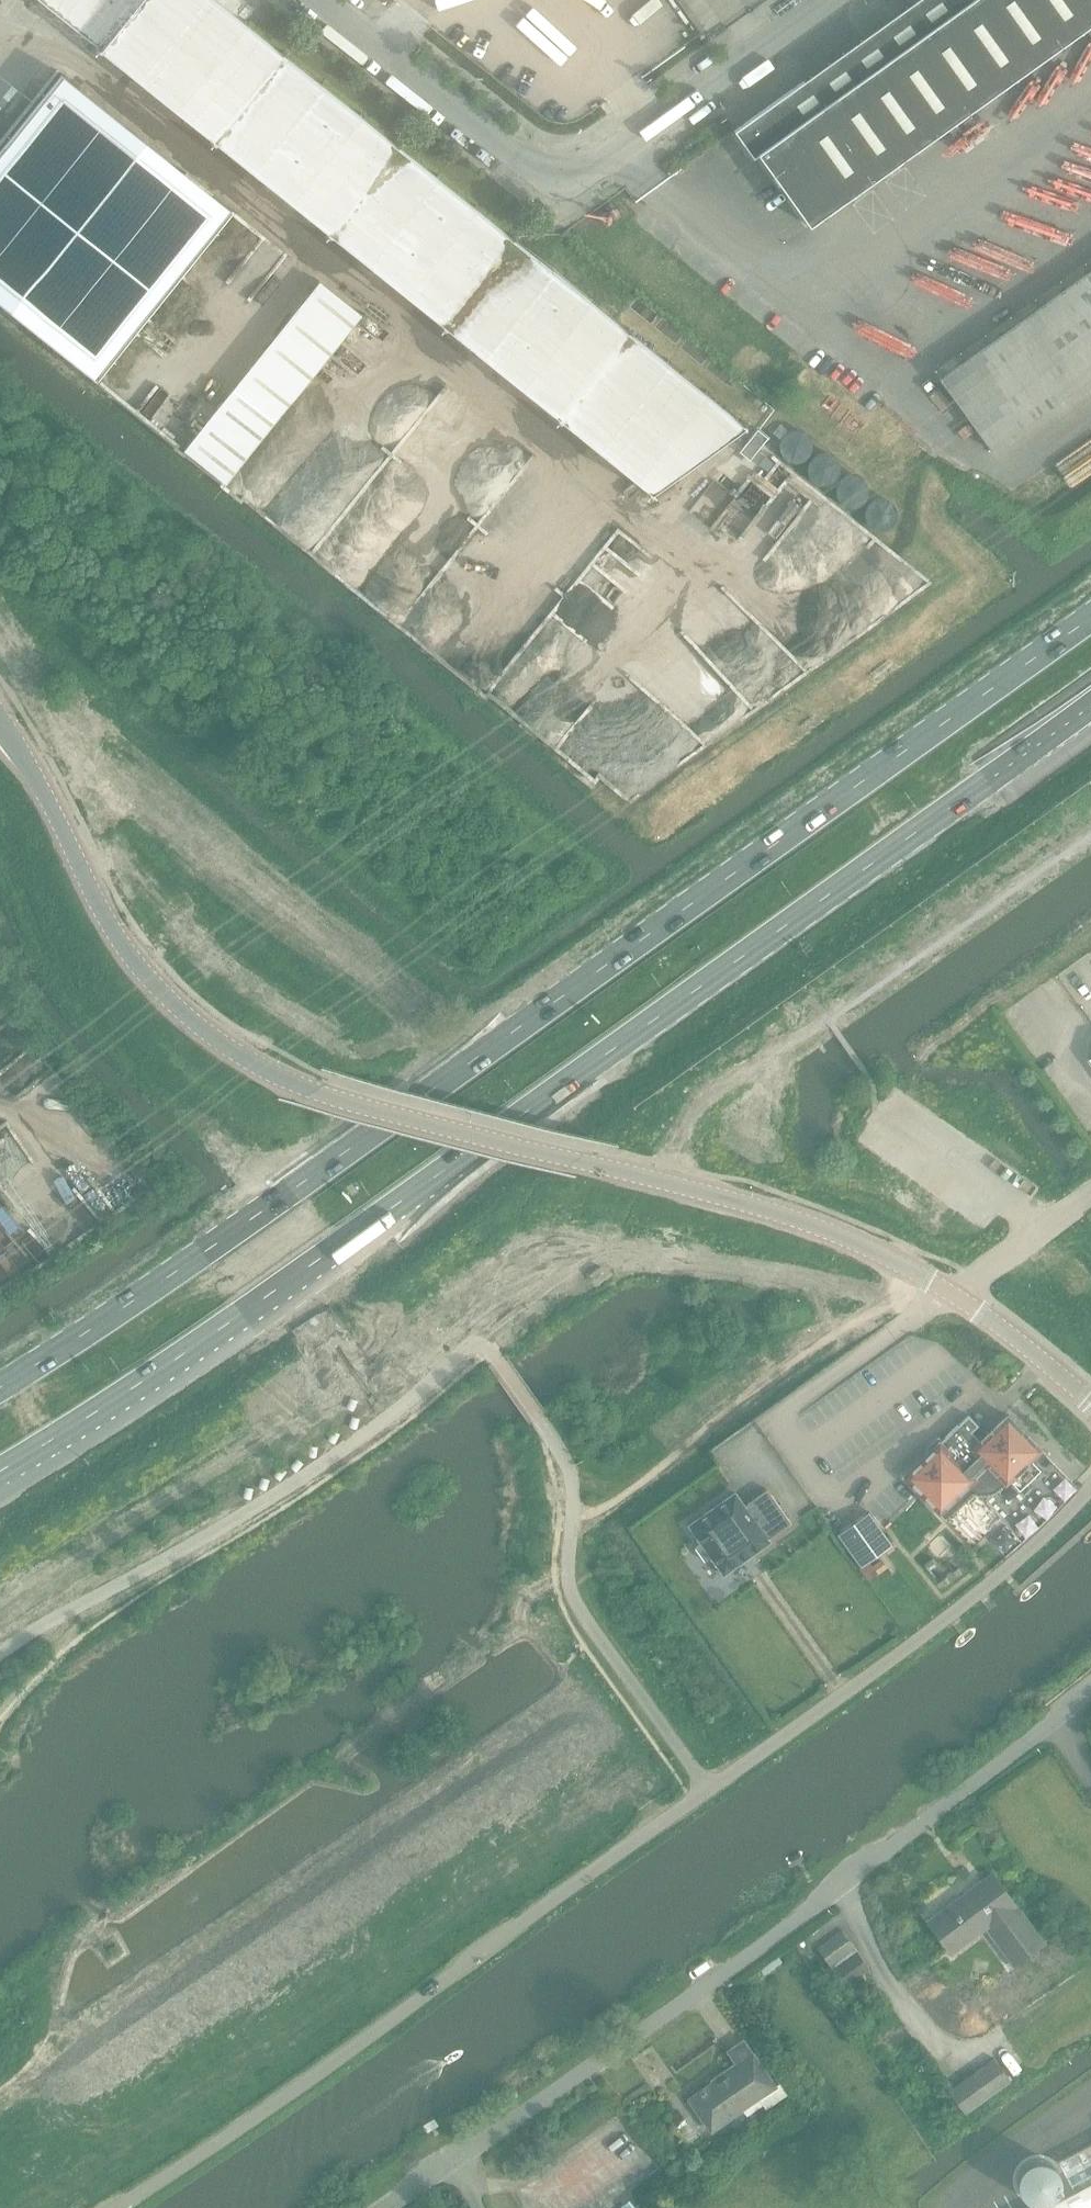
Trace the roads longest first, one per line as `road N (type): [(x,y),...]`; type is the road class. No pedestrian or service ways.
road 1 (tertiary): [(1090,1401),(952,1292),(823,1227),(296,1084),(196,1024),(126,951),(0,721)]
road 2 (unclassified): [(1090,1490),(982,1593),(118,2207)]
road 3 (primary): [(293,1279),(1090,704)]
road 4 (primary): [(1090,619),(463,1069),(310,1205)]
road 5 (residential): [(382,2207),(648,2030),(1090,1694)]
road 6 (unclassified): [(319,0),(559,182),(813,0)]
road 7 (track): [(468,1349),(542,1279),(585,1255),(769,1266),(932,1304)]
road 8 (primary): [(0,1575),(293,1279)]
road 9 (primary): [(310,1205),(30,1402)]
road 10 (primary): [(310,1205),(113,1406)]
road 11 (primary): [(113,1406),(293,1279)]
road 12 (primary): [(113,1406),(0,1511)]
road 13 (primary): [(0,1473),(113,1406)]

